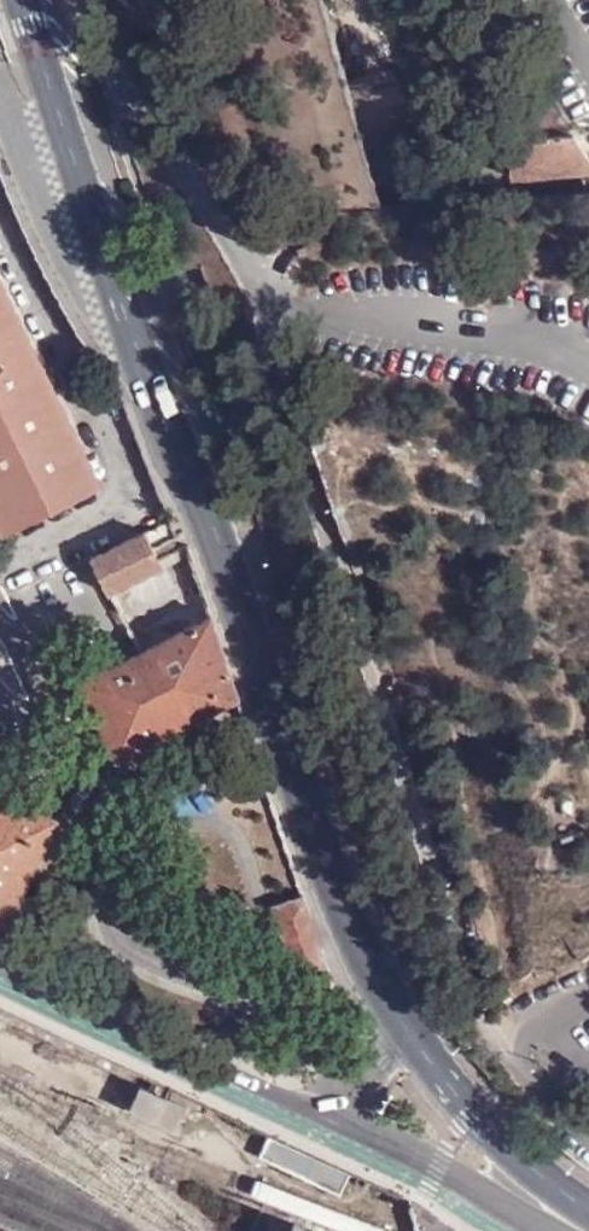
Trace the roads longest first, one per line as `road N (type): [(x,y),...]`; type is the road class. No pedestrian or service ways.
road 1 (primary): [(406,1031),(327,863),(268,670),(140,351),(26,0)]
road 2 (primary): [(0,966),(324,1116)]
road 3 (primary): [(324,1116),(437,1165),(553,1230)]
road 4 (primary): [(588,1206),(533,1171),(472,1113),(406,1031)]

